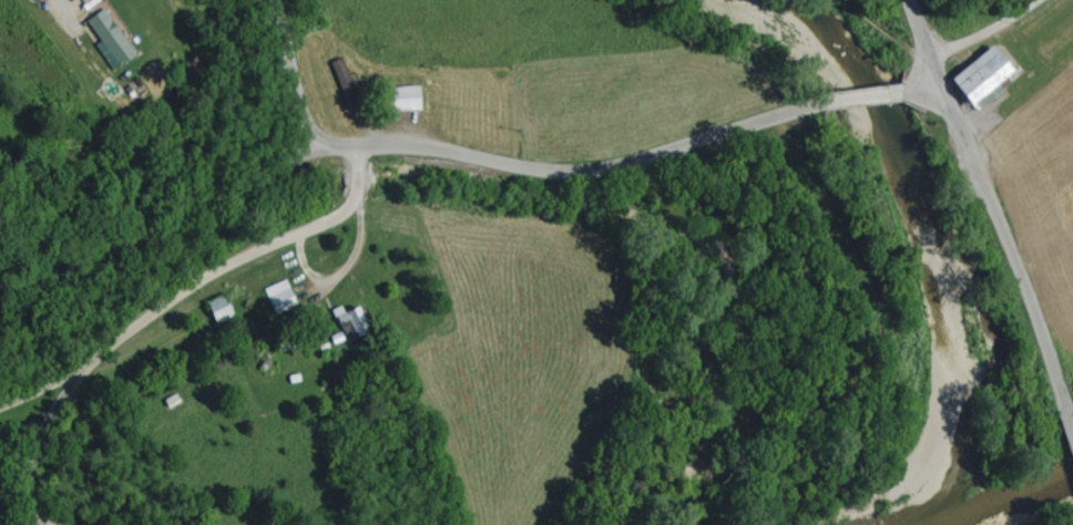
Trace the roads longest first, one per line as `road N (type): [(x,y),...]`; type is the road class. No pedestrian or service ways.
road 1 (residential): [(48,524),(32,503),(35,455),(76,380),(210,272),(347,209),(357,189),(356,143)]
road 2 (residential): [(356,143),(410,143),(533,168),(601,171),(824,103)]
road 3 (residential): [(1065,408),(940,73)]
road 4 (residential): [(0,309),(316,144)]
road 5 (residential): [(279,0),(316,144)]
road 6 (residential): [(940,73),(1053,0)]

